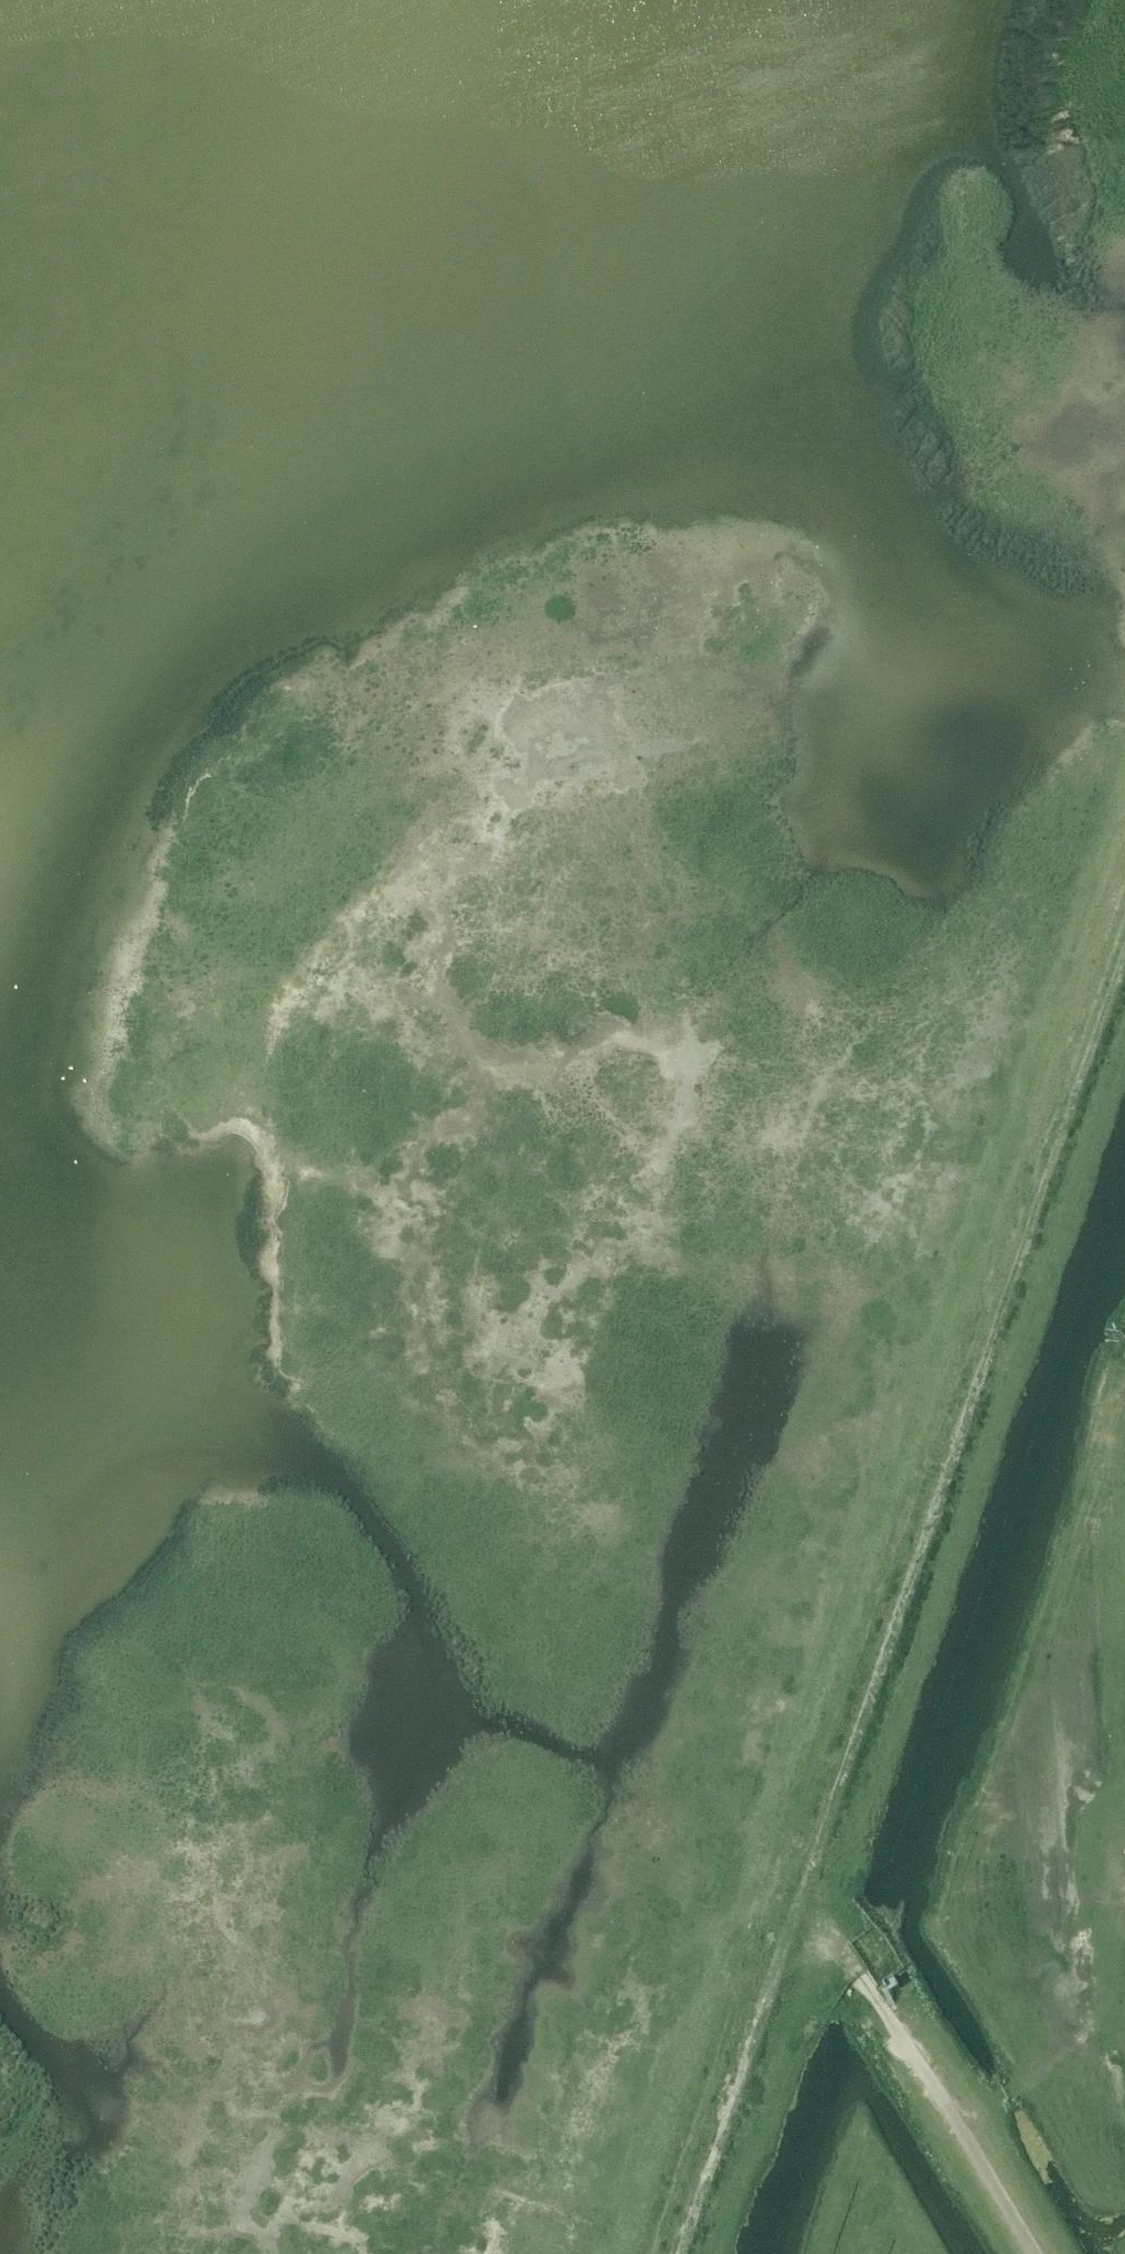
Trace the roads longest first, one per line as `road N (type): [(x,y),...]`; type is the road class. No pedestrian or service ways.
road 1 (unclassified): [(1035,2253),(878,1999)]

